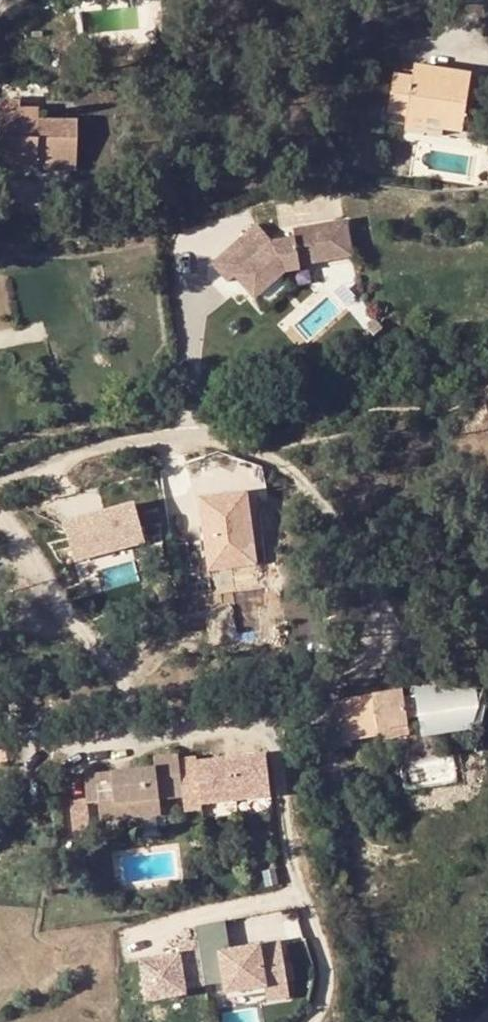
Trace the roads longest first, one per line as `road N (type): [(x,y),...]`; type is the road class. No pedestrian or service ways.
road 1 (unclassified): [(0,482),(151,437),(183,437),(249,449),(304,483)]

